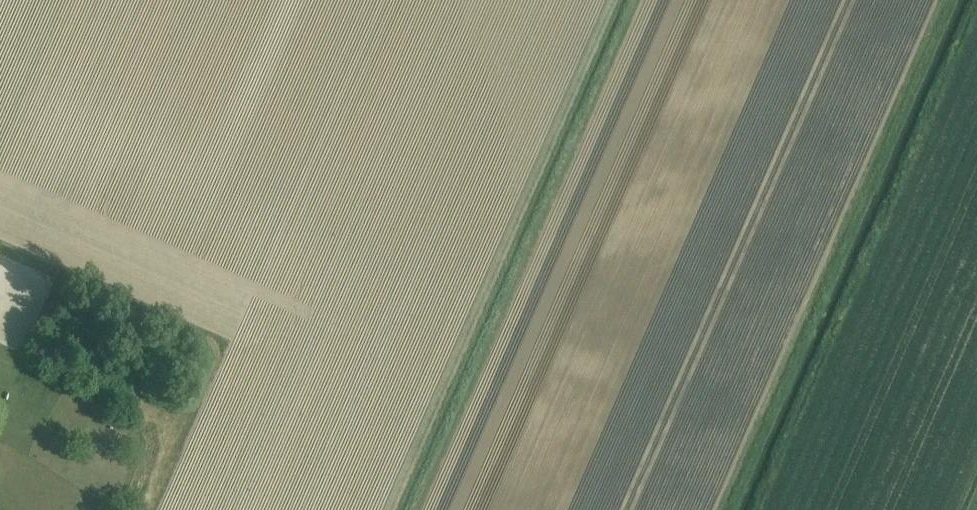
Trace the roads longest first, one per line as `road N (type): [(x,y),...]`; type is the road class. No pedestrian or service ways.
road 1 (track): [(614,0),(389,509)]

